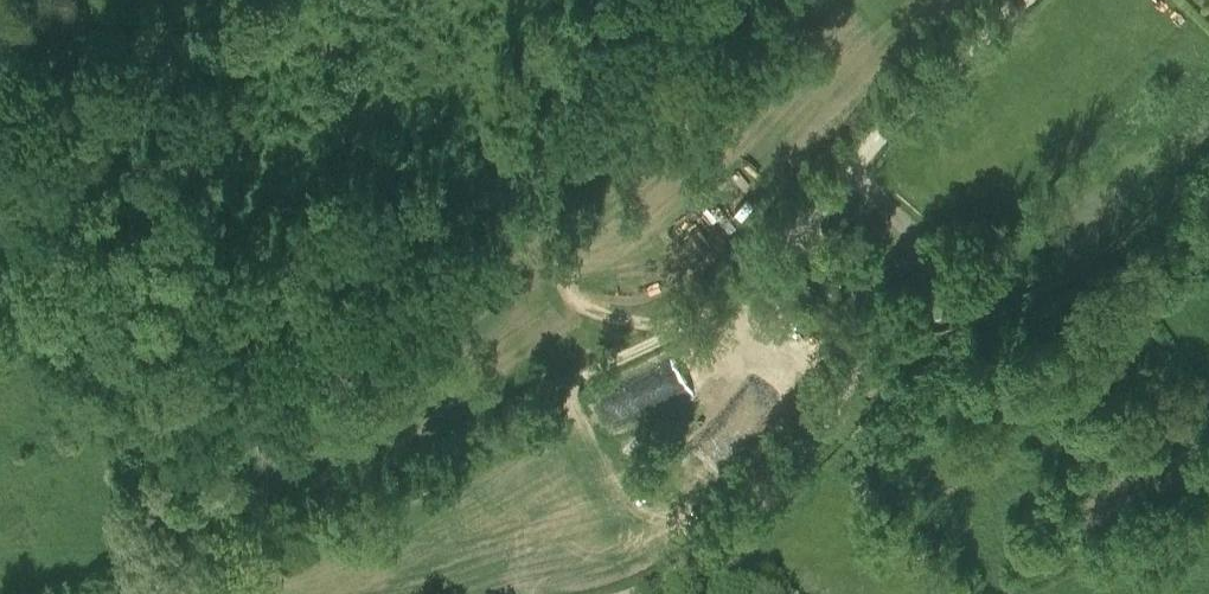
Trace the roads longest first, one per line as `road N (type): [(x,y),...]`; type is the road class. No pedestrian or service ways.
road 1 (track): [(632,593),(719,546),(768,494),(849,381),(850,334),(802,223)]
road 2 (residential): [(823,194),(1021,0)]
road 3 (track): [(802,223),(702,314),(582,376)]
road 4 (track): [(0,84),(249,0)]
road 5 (track): [(175,551),(0,593)]

